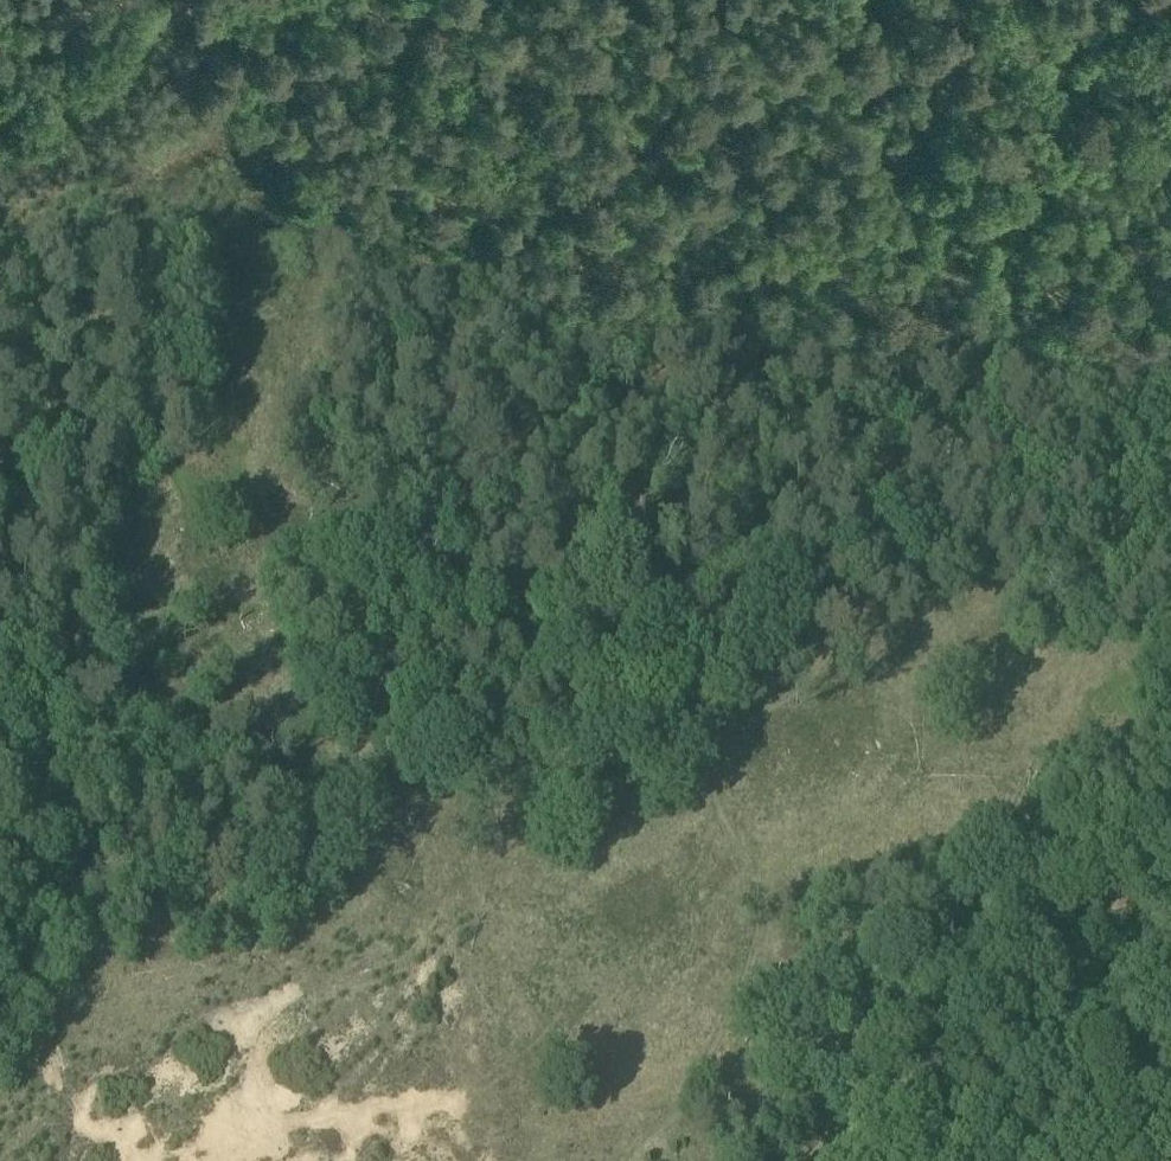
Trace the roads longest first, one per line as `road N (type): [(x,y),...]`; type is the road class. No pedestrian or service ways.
road 1 (track): [(0,52),(109,0)]

